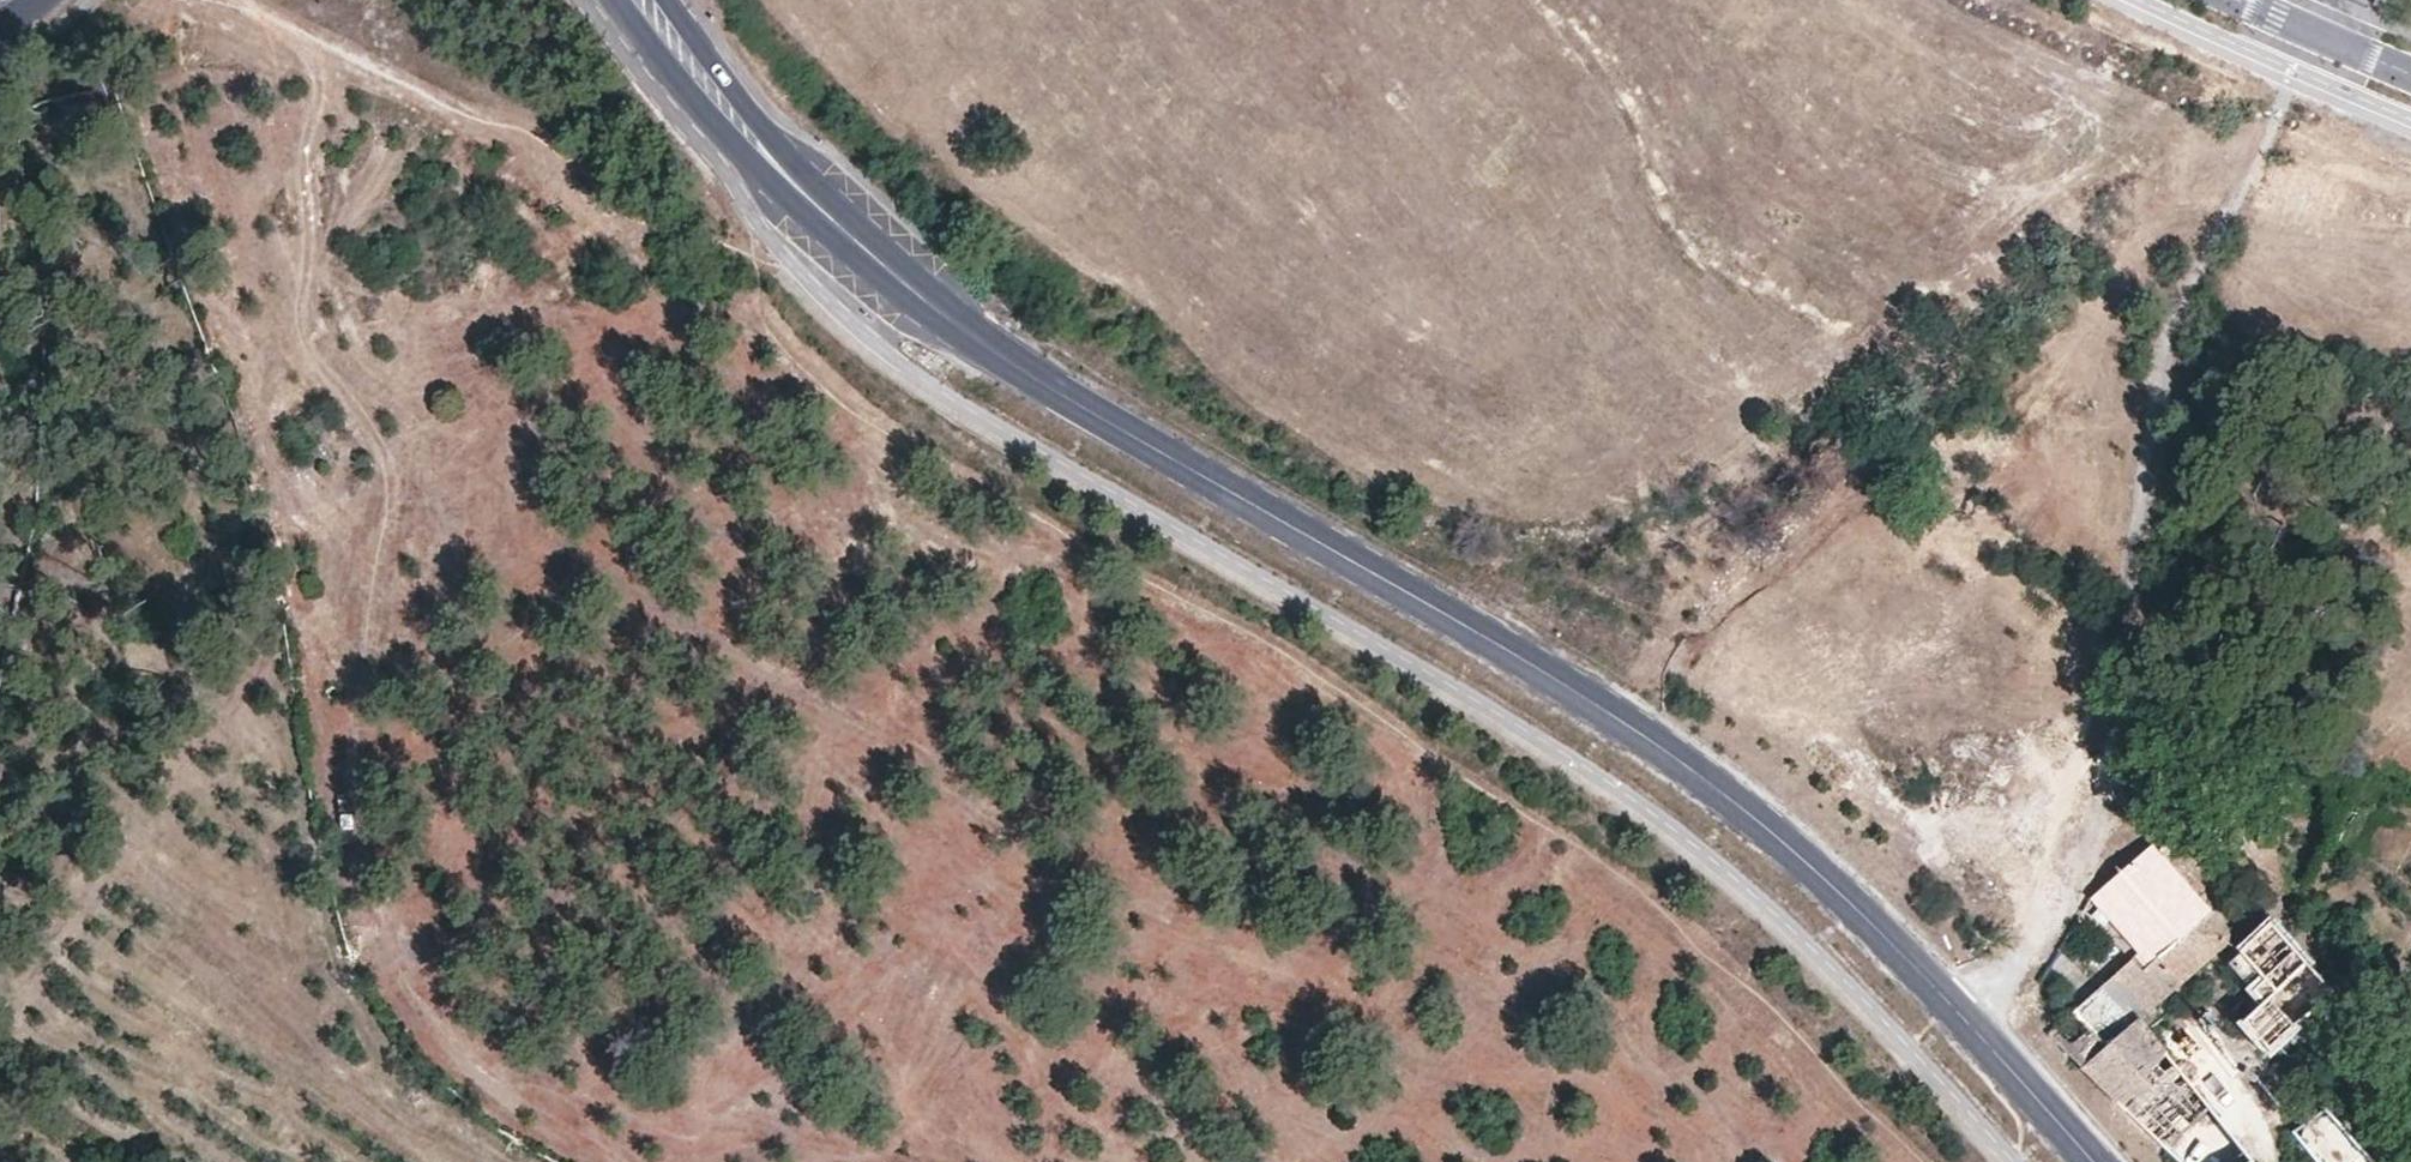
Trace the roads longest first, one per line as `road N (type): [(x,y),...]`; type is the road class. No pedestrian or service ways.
road 1 (secondary): [(772,164),(978,341),(1644,734),(1815,867),(1985,1036),(2094,1161)]
road 2 (track): [(1985,1036),(2037,907),(2117,647)]
road 3 (secondary): [(617,0),(728,137),(772,164)]
road 4 (secondary): [(772,164),(754,119),(668,0)]
road 5 (residential): [(2410,74),(2242,0)]

